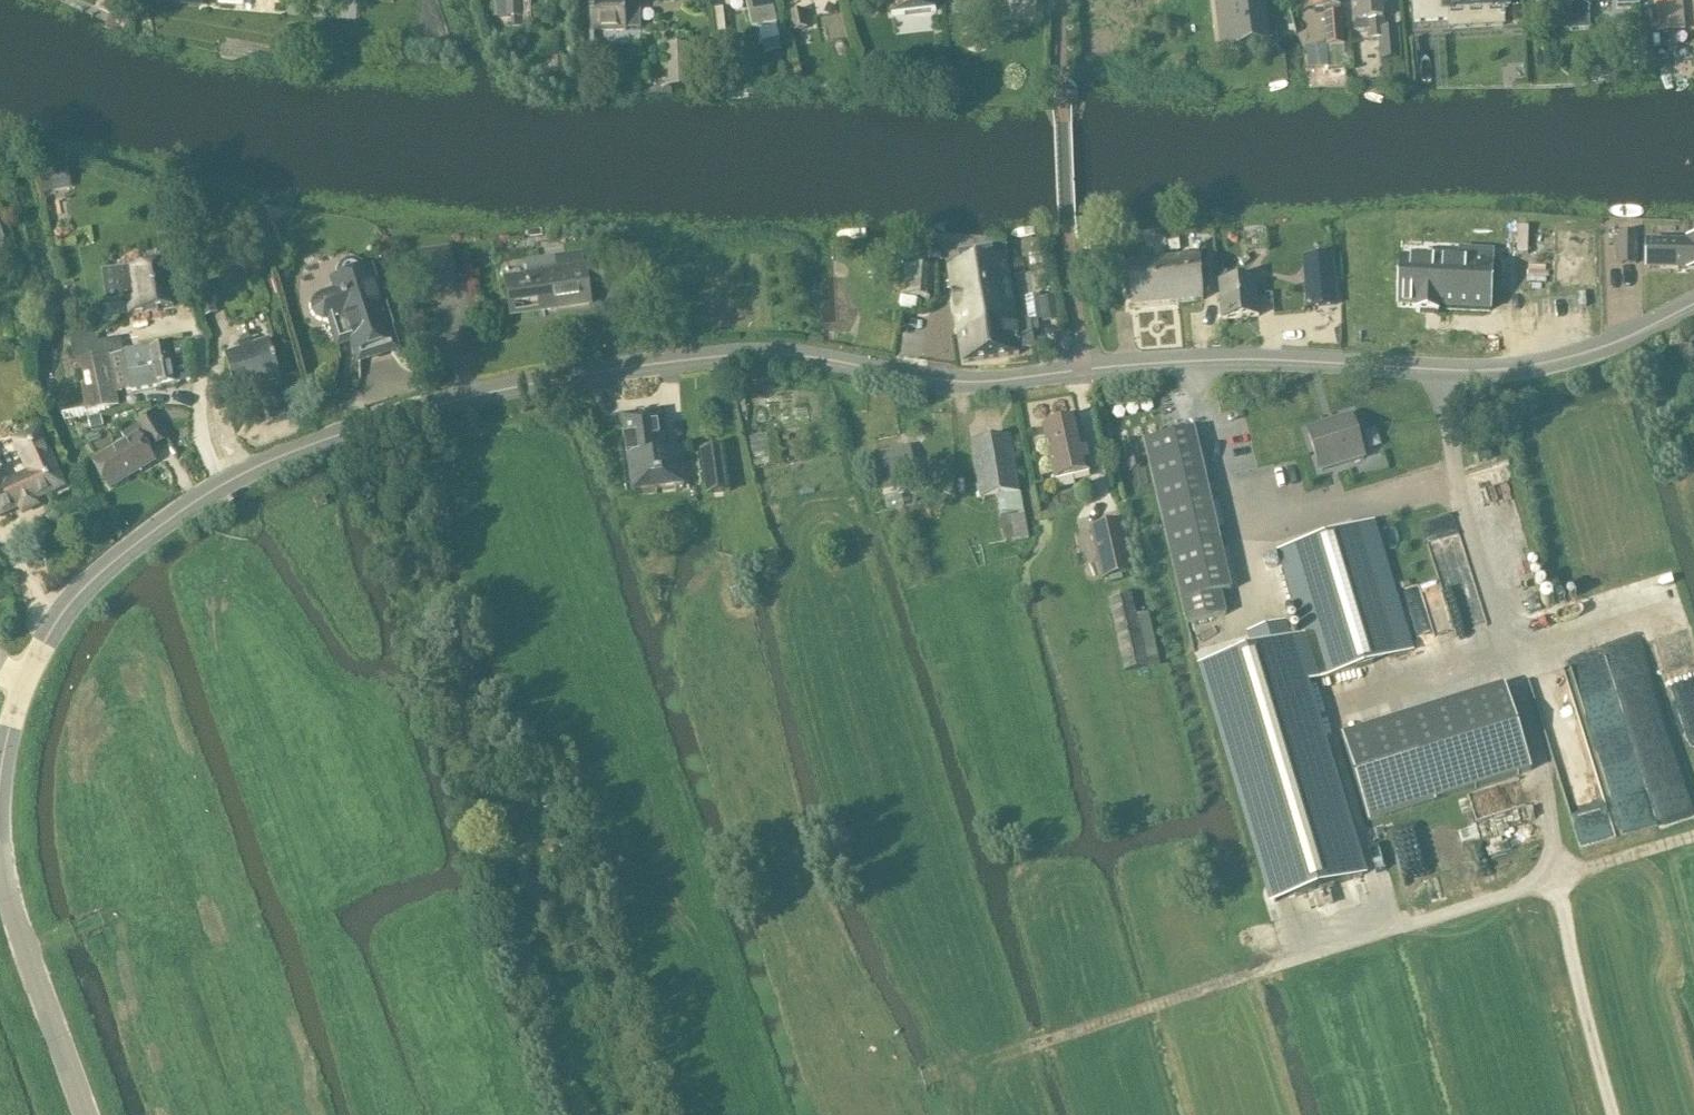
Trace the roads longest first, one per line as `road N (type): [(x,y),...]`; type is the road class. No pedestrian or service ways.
road 1 (tertiary): [(29,671),(78,594),(198,499),(323,439),(476,396),(587,373),(777,353),(943,380),(1266,360),(1499,370),(1569,357),(1693,305)]
road 2 (track): [(1619,1114),(1559,898),(1555,840),(1434,369)]
road 3 (tertiary): [(90,1114),(8,891),(0,845)]
road 4 (tertiary): [(0,792),(29,671)]

